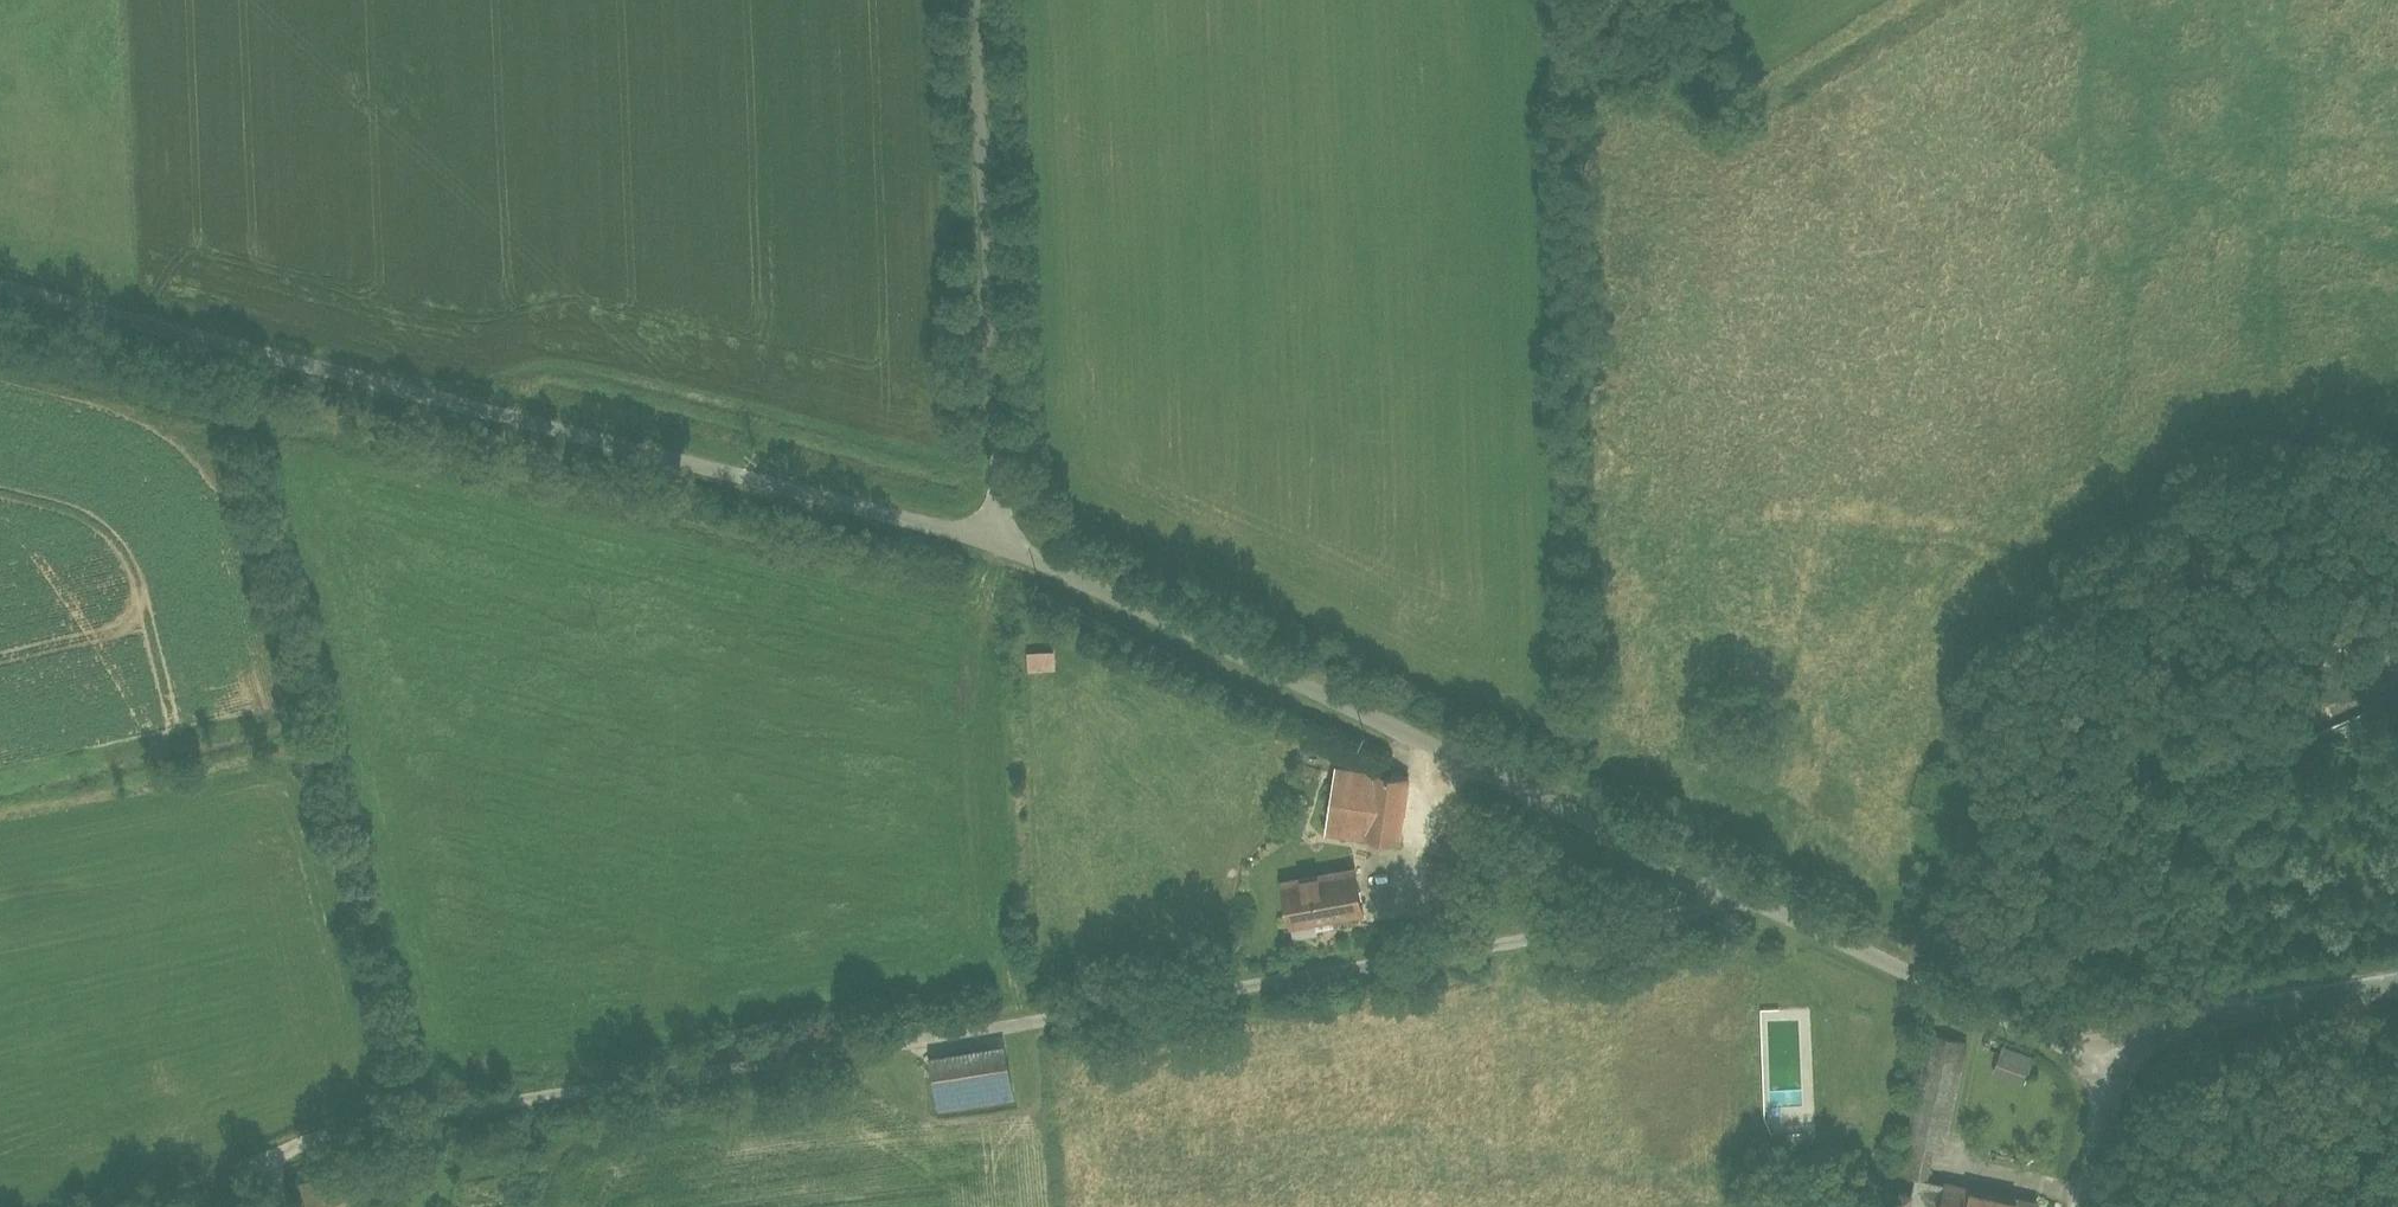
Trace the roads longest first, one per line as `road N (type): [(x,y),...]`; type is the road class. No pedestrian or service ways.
road 1 (residential): [(244,1206),(255,1176),(290,1159),(439,1114),(1030,1020),(1725,887)]
road 2 (residential): [(0,288),(989,547)]
road 3 (residential): [(989,547),(1065,572),(1377,715),(1725,887)]
road 4 (residential): [(989,547),(998,376),(982,0)]
road 5 (residential): [(1725,887),(2118,1073)]
road 6 (unclassified): [(2118,1073),(2143,1046),(2192,1020),(2259,1002),(2397,984)]
road 7 (residential): [(2085,1206),(2118,1073)]

